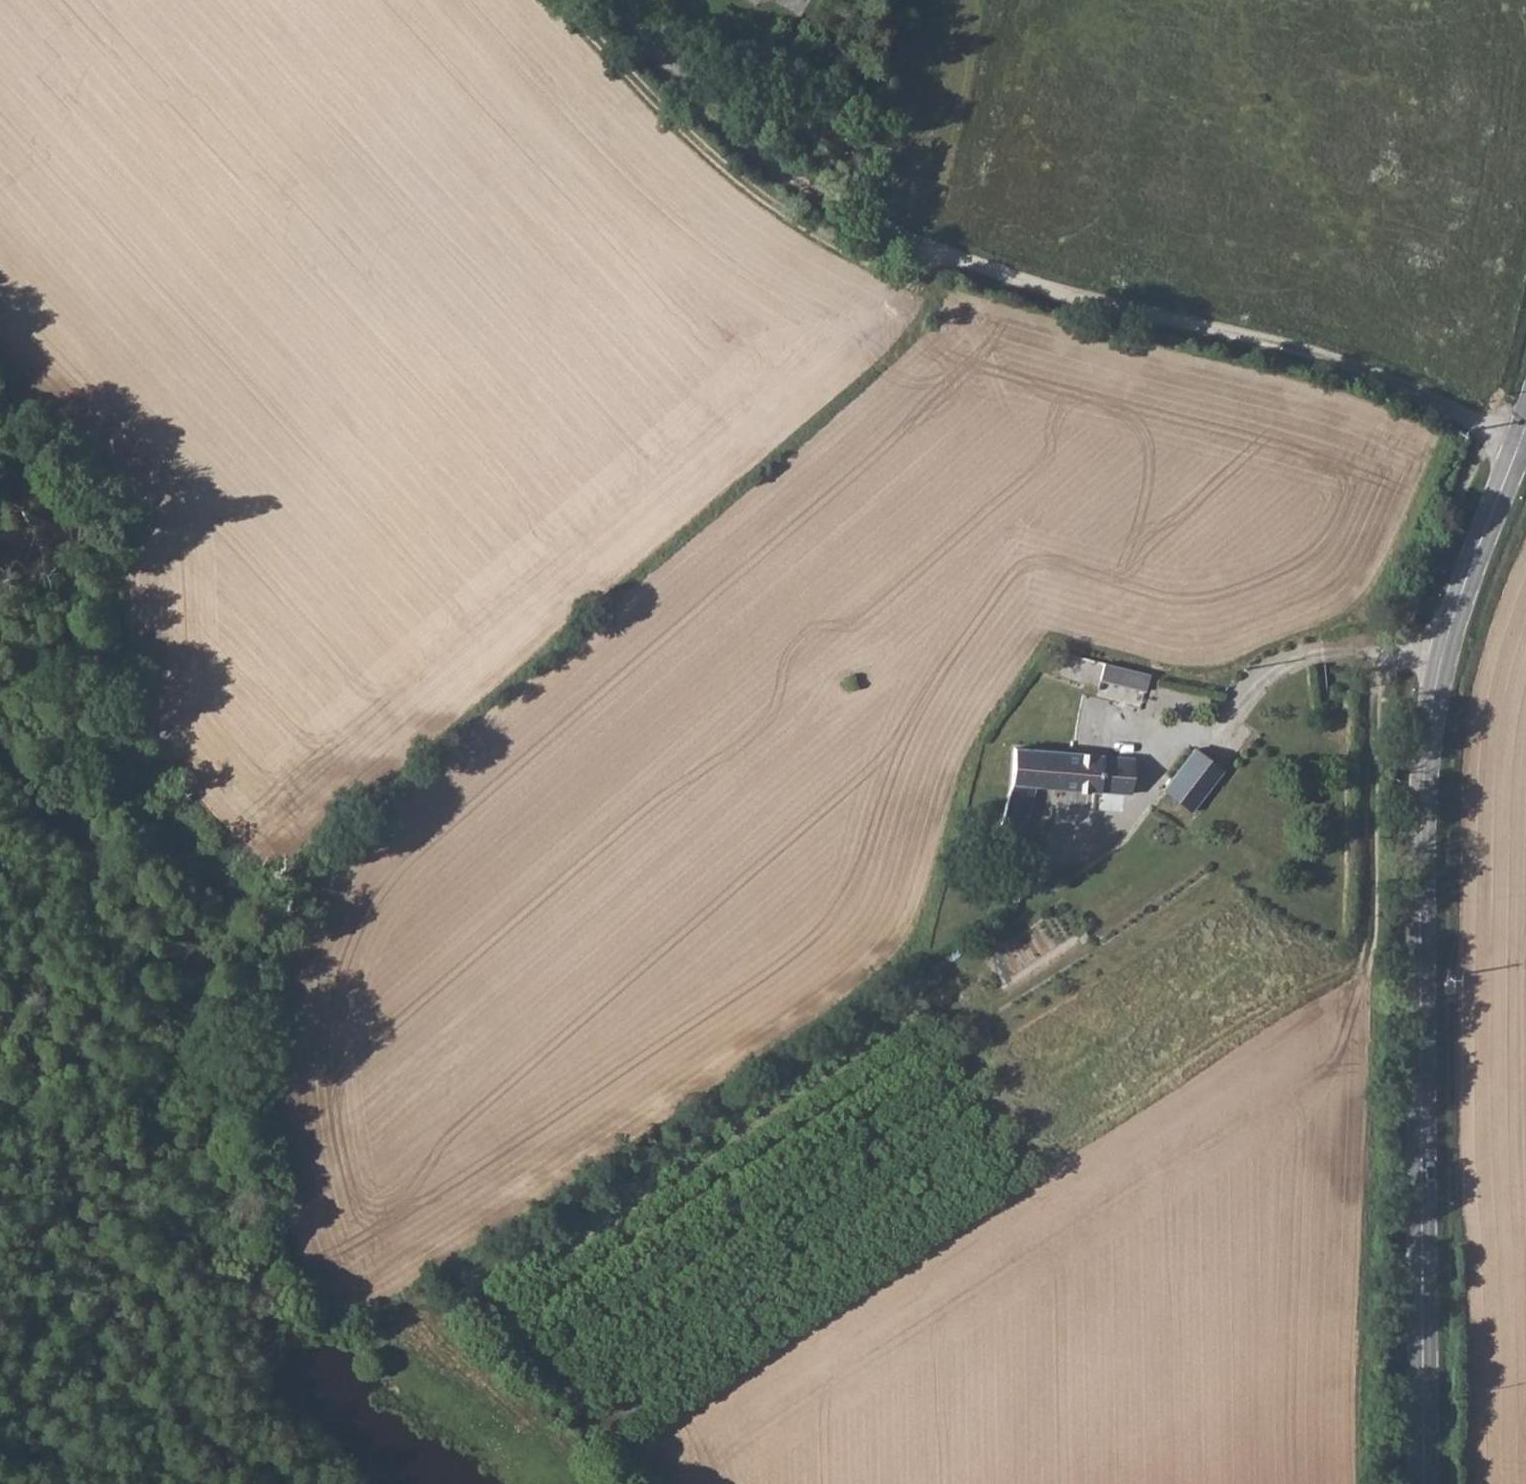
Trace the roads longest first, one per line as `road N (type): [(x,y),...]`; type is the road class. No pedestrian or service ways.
road 1 (secondary): [(1525,425),(1448,628),(1424,757),(1425,1483)]
road 2 (unclassified): [(1525,425),(1494,426),(1006,276),(791,196),(609,0)]
road 3 (track): [(1361,654),(1367,978)]
road 4 (track): [(1494,426),(1397,647)]

